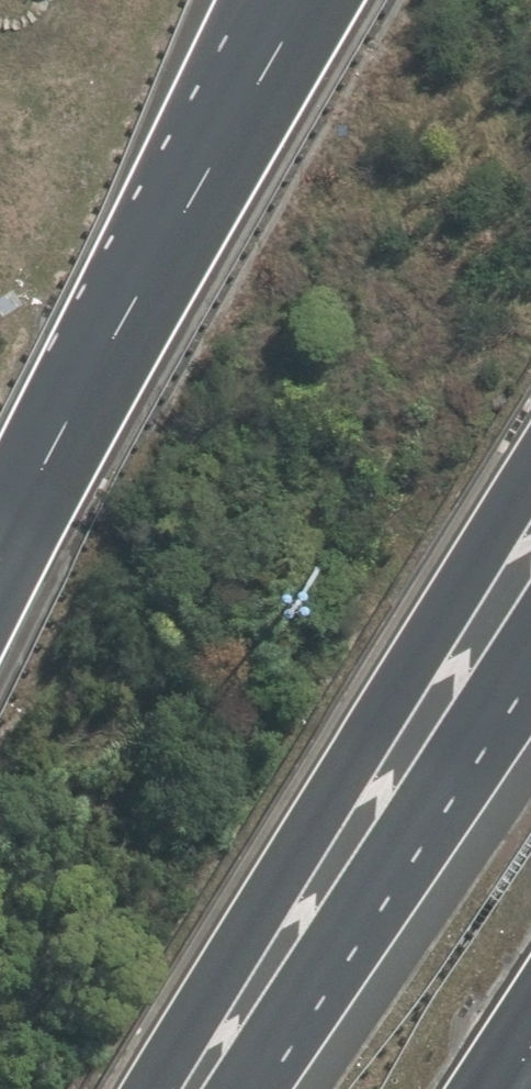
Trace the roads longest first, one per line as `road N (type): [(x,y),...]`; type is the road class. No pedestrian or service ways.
road 1 (motorway): [(530,472),(148,1088)]
road 2 (motorway): [(530,673),(254,1088)]
road 3 (motorway): [(100,363),(307,0)]
road 4 (motorway): [(100,363),(258,0)]
road 5 (motorway): [(0,560),(100,363)]

